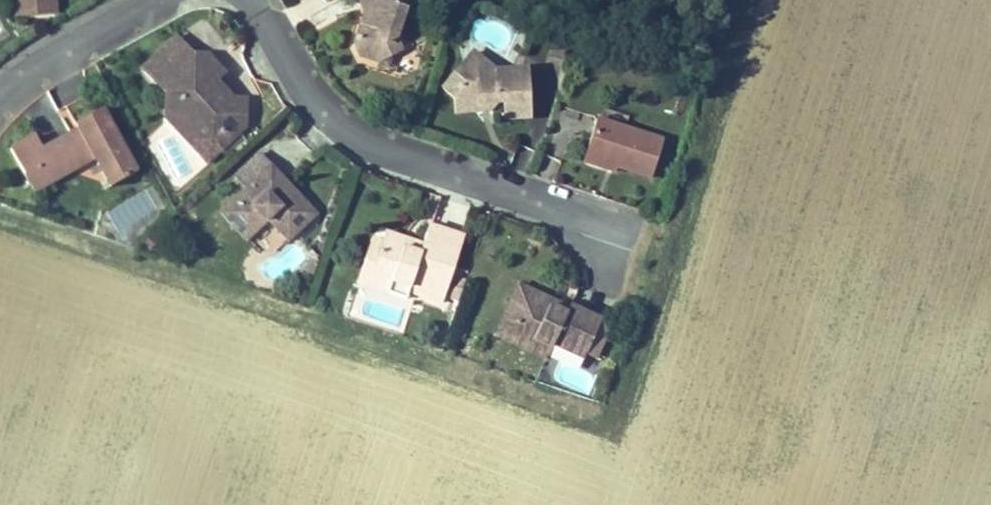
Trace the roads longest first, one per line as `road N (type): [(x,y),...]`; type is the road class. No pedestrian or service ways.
road 1 (residential): [(256,0),(307,90),(358,136),(644,233)]
road 2 (residential): [(164,0),(39,69),(0,101)]

